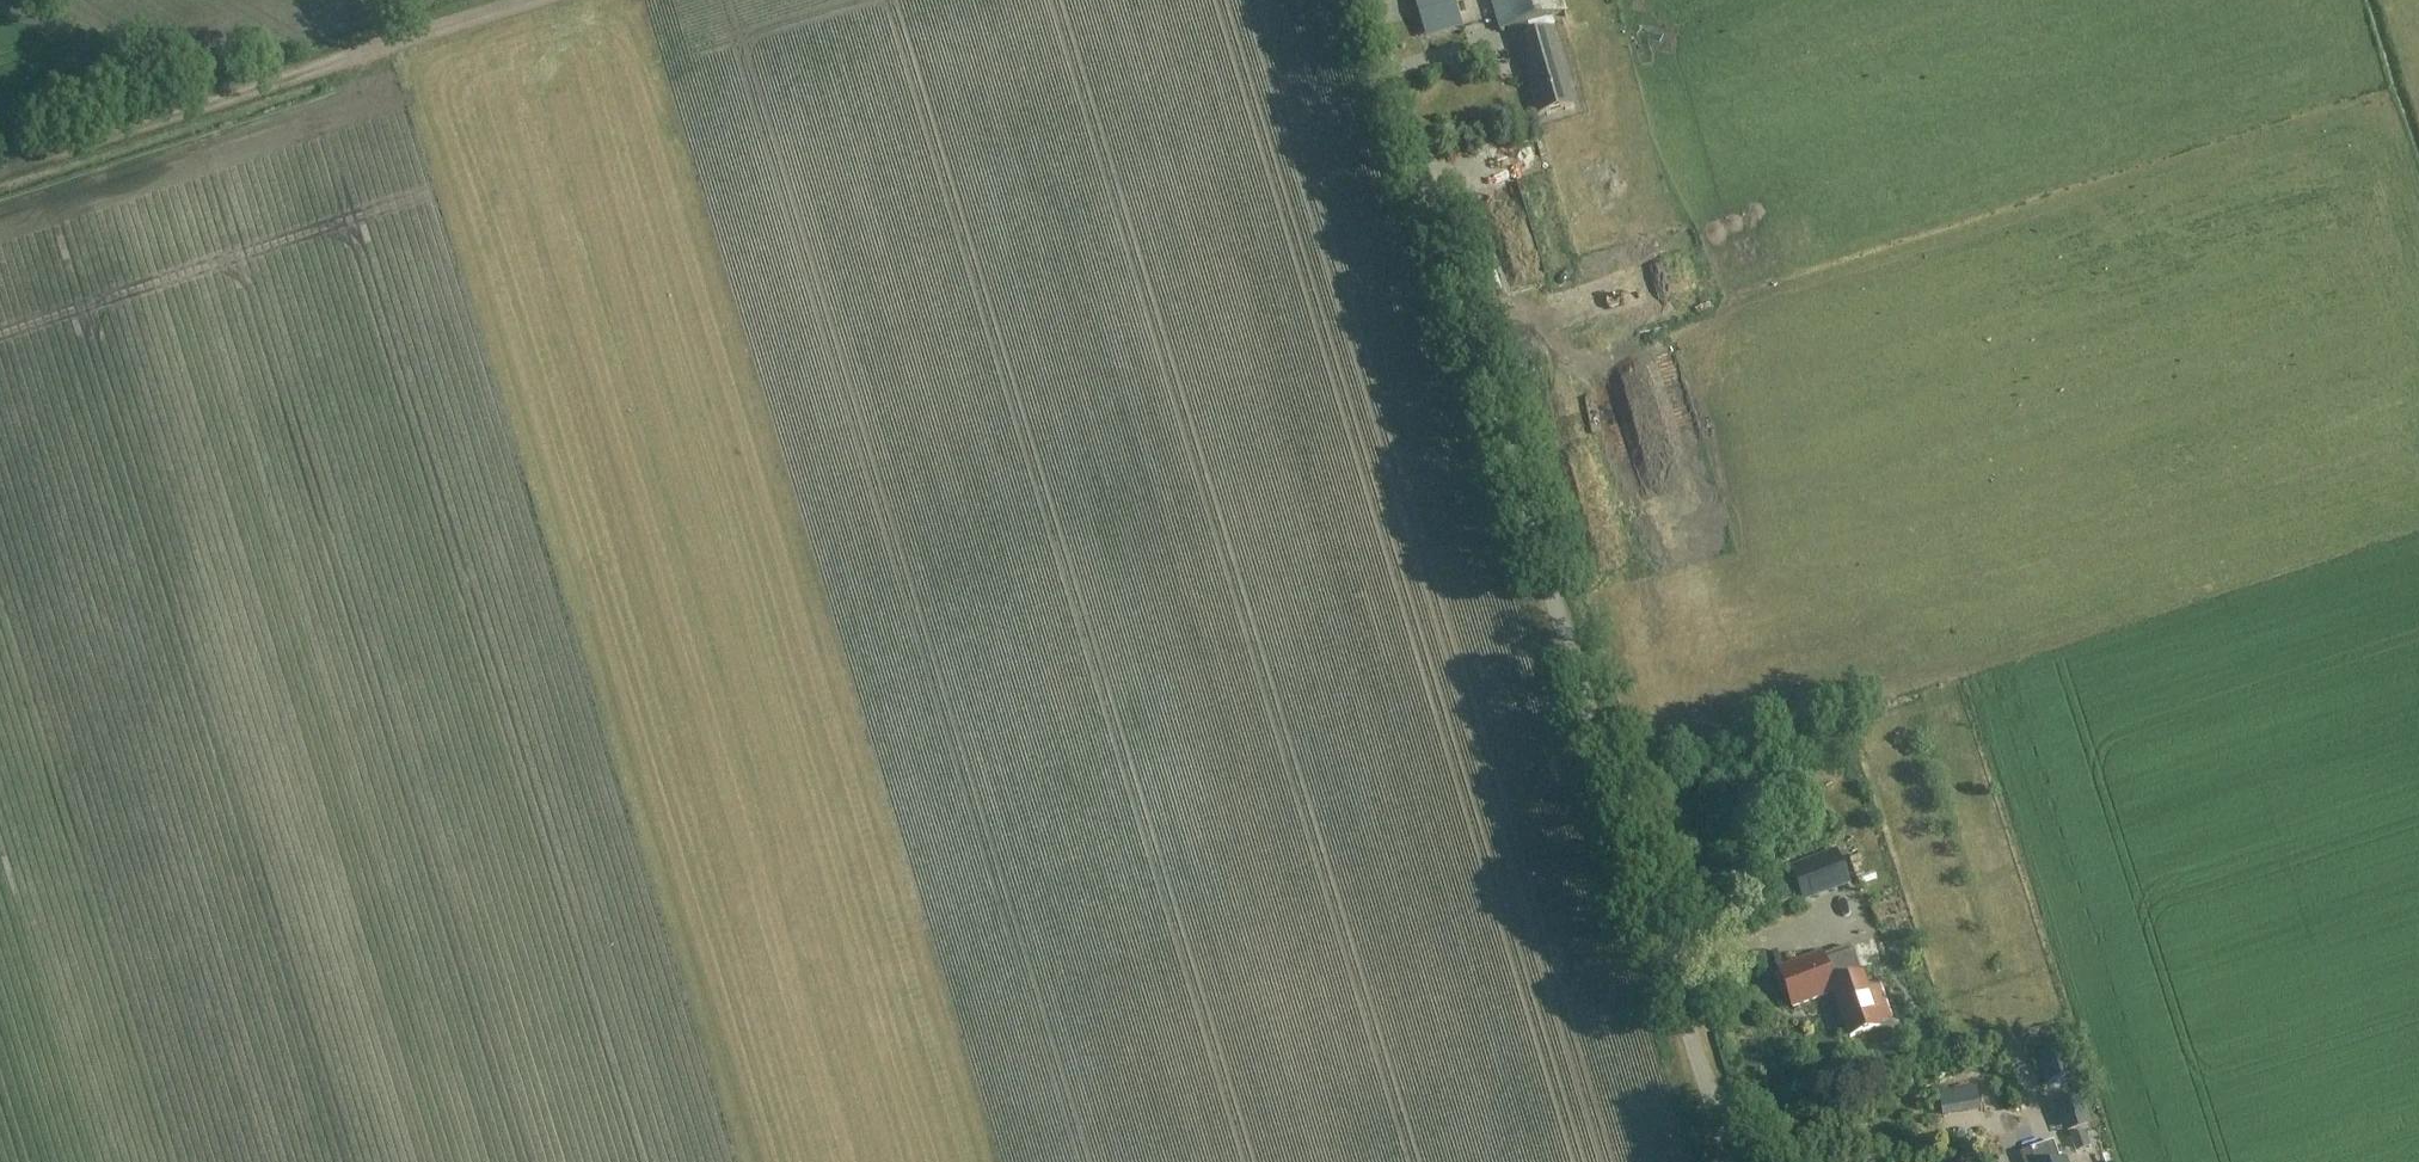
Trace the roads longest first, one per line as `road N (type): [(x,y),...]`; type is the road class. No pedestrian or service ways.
road 1 (unclassified): [(1737,1161),(1368,0)]
road 2 (track): [(0,170),(540,0)]

